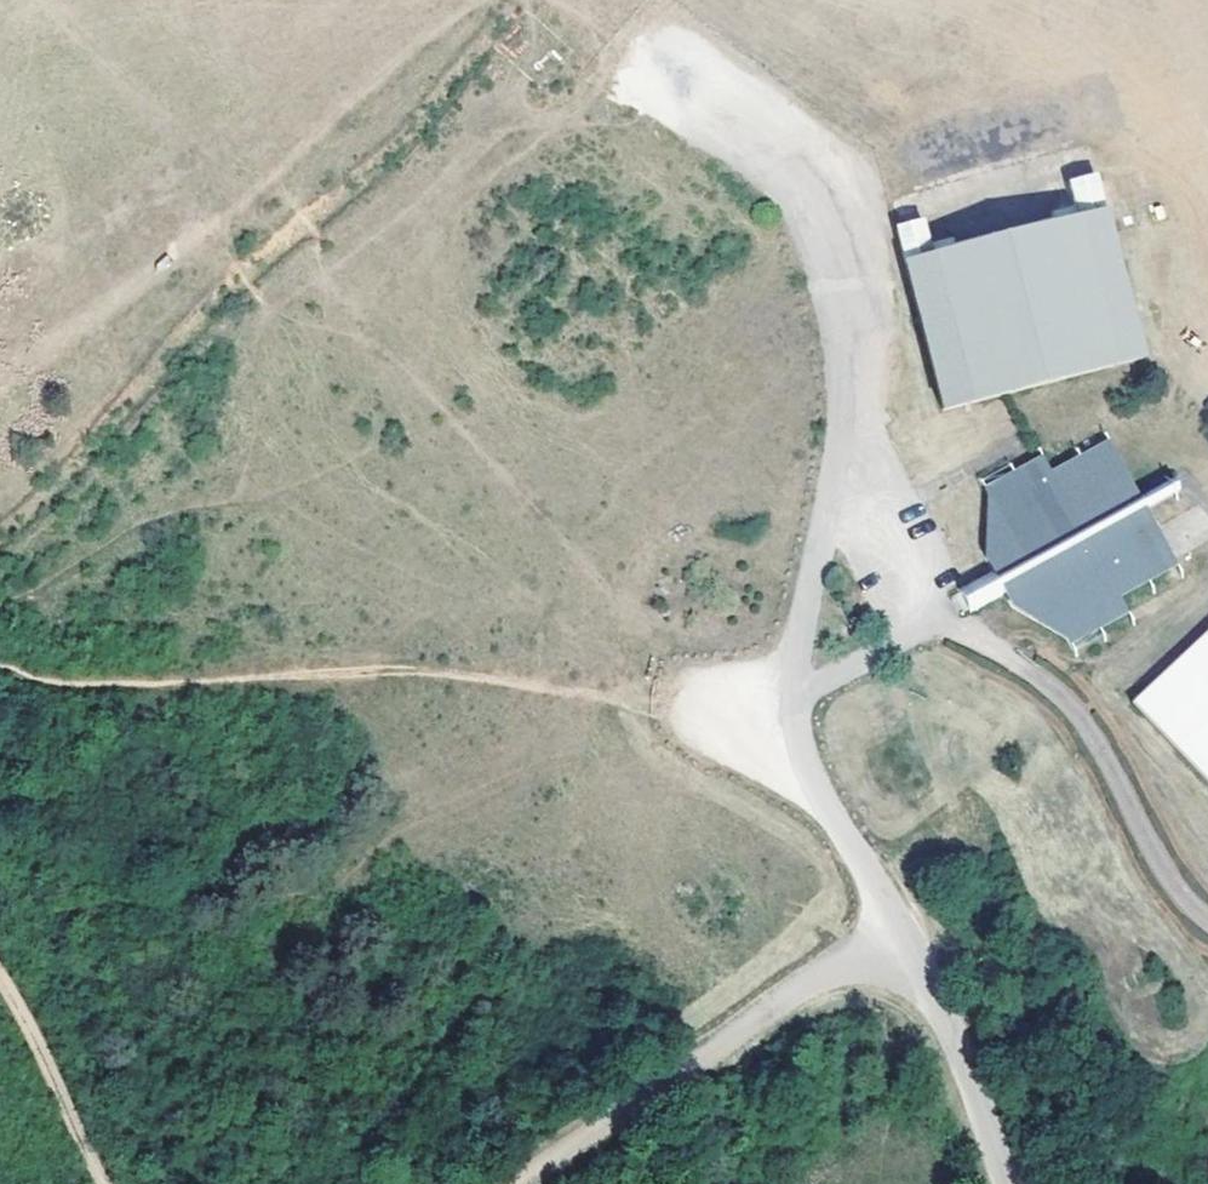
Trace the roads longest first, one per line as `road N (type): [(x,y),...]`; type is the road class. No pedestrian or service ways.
road 1 (unclassified): [(524,1183),(901,923)]
road 2 (unclassified): [(1016,661),(1061,694),(1090,730),(1160,865),(1207,919)]
road 3 (track): [(0,980),(104,1183)]

